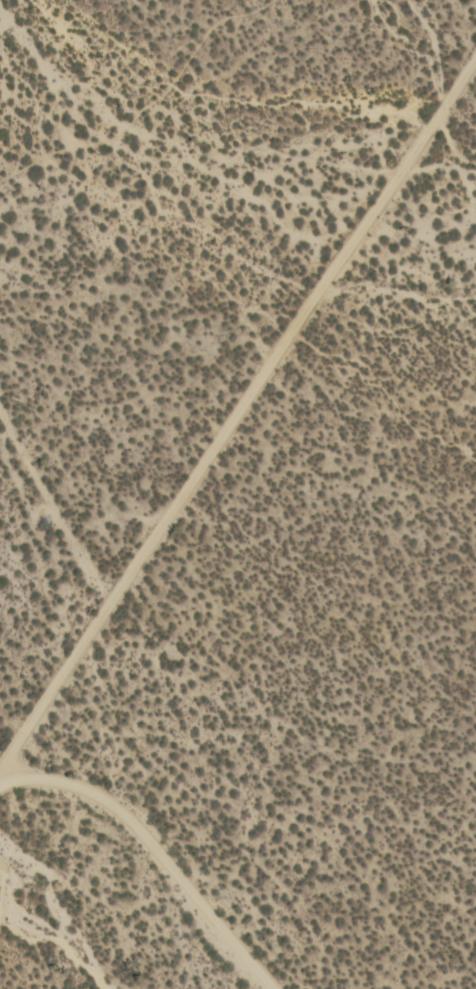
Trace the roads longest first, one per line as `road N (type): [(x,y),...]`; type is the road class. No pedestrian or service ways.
road 1 (track): [(0,766),(475,57)]
road 2 (track): [(0,769),(43,778),(125,825),(262,988)]
road 3 (track): [(107,606),(0,411)]

